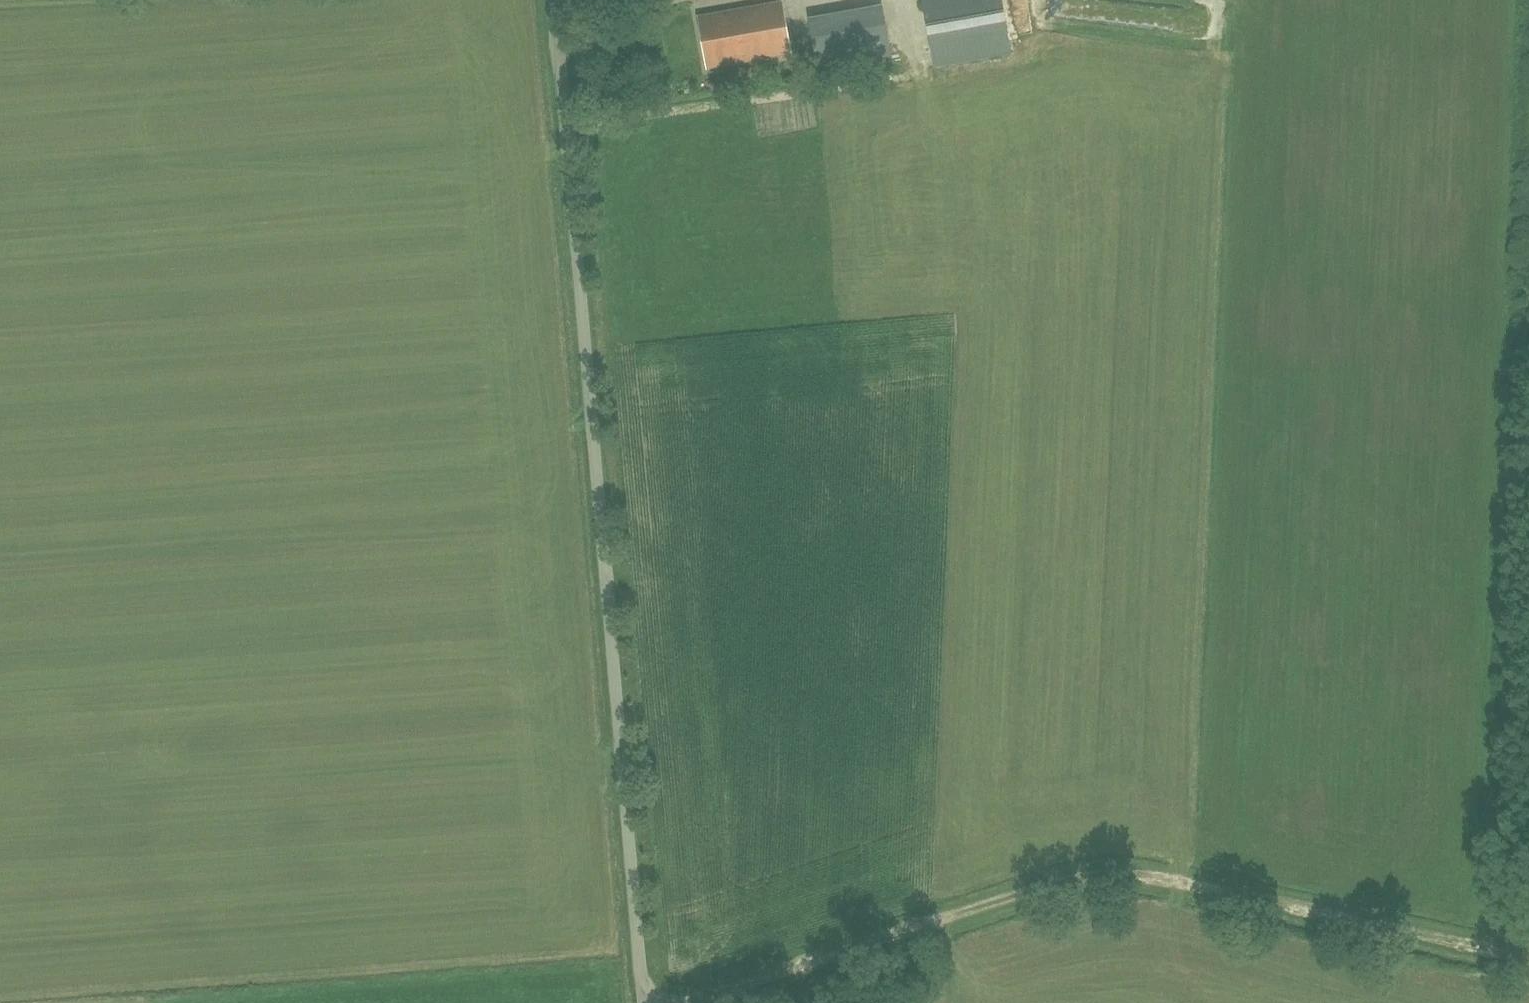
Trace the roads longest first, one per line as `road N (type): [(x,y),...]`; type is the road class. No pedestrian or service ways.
road 1 (unclassified): [(647,1002),(555,0)]
road 2 (track): [(1528,959),(1144,870),(683,1002)]

